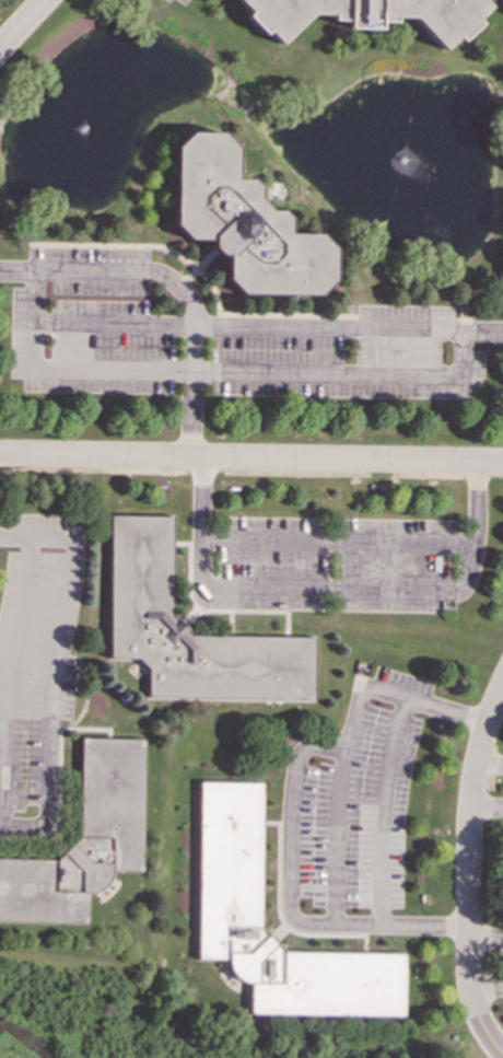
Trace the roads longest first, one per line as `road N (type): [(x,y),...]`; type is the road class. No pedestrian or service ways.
road 1 (residential): [(502,461),(0,454)]
road 2 (residential): [(502,679),(468,807),(466,964),(476,1014)]

